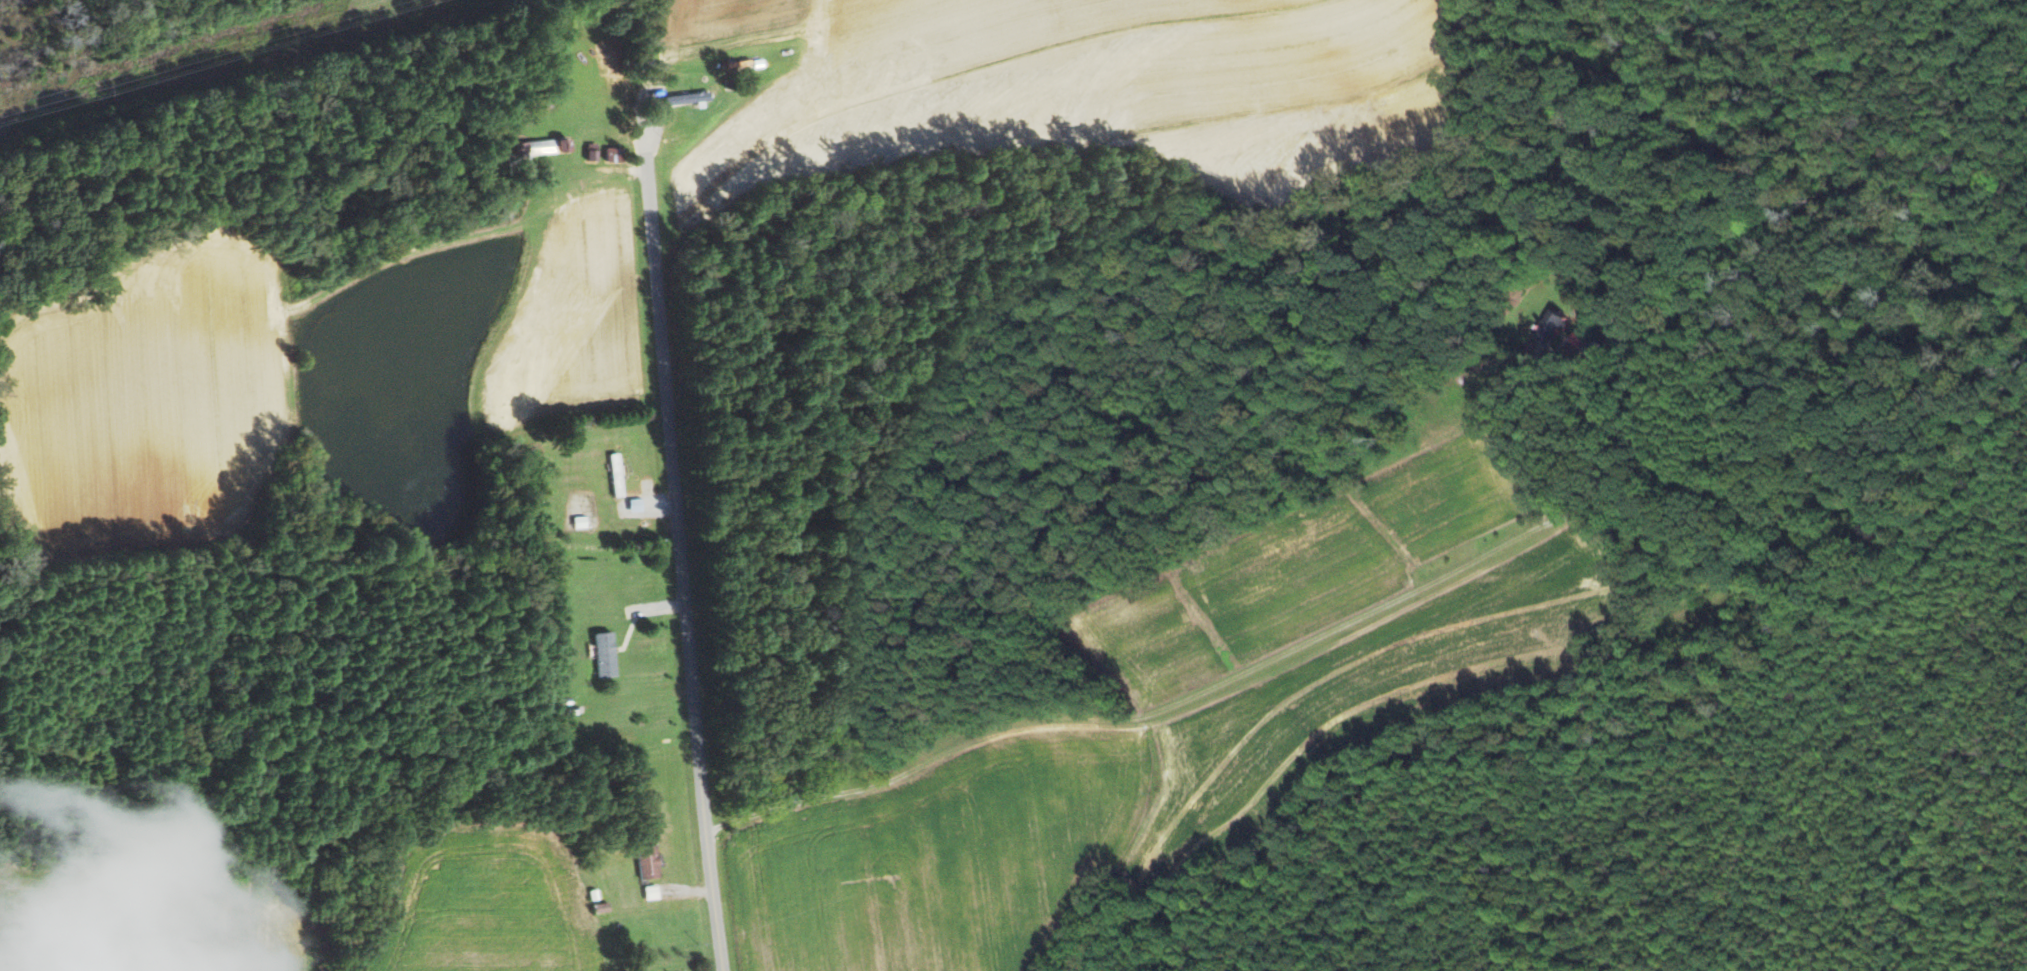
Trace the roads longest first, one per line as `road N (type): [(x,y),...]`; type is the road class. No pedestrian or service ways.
road 1 (residential): [(728,970),(653,146)]

